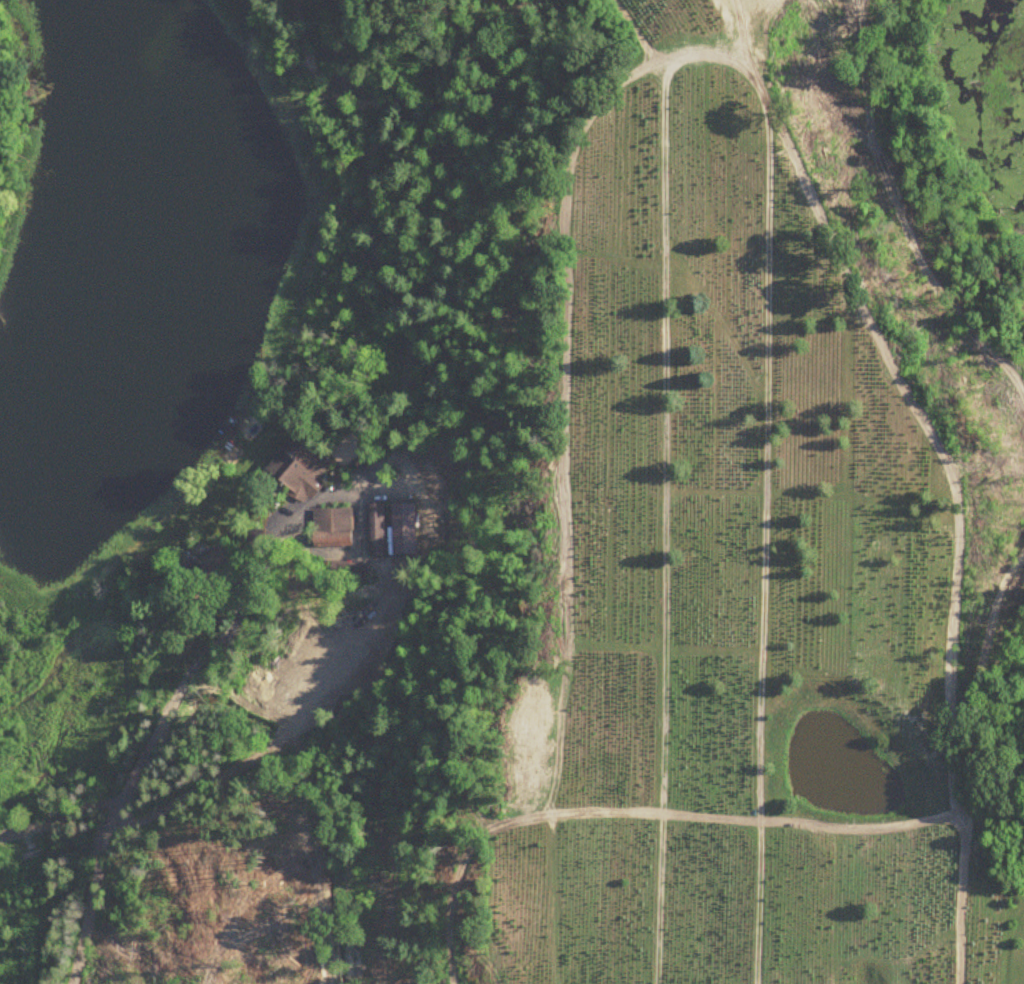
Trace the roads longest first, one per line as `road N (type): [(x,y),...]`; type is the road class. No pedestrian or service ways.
road 1 (residential): [(293,540),(238,621),(195,665),(113,813),(57,983)]

